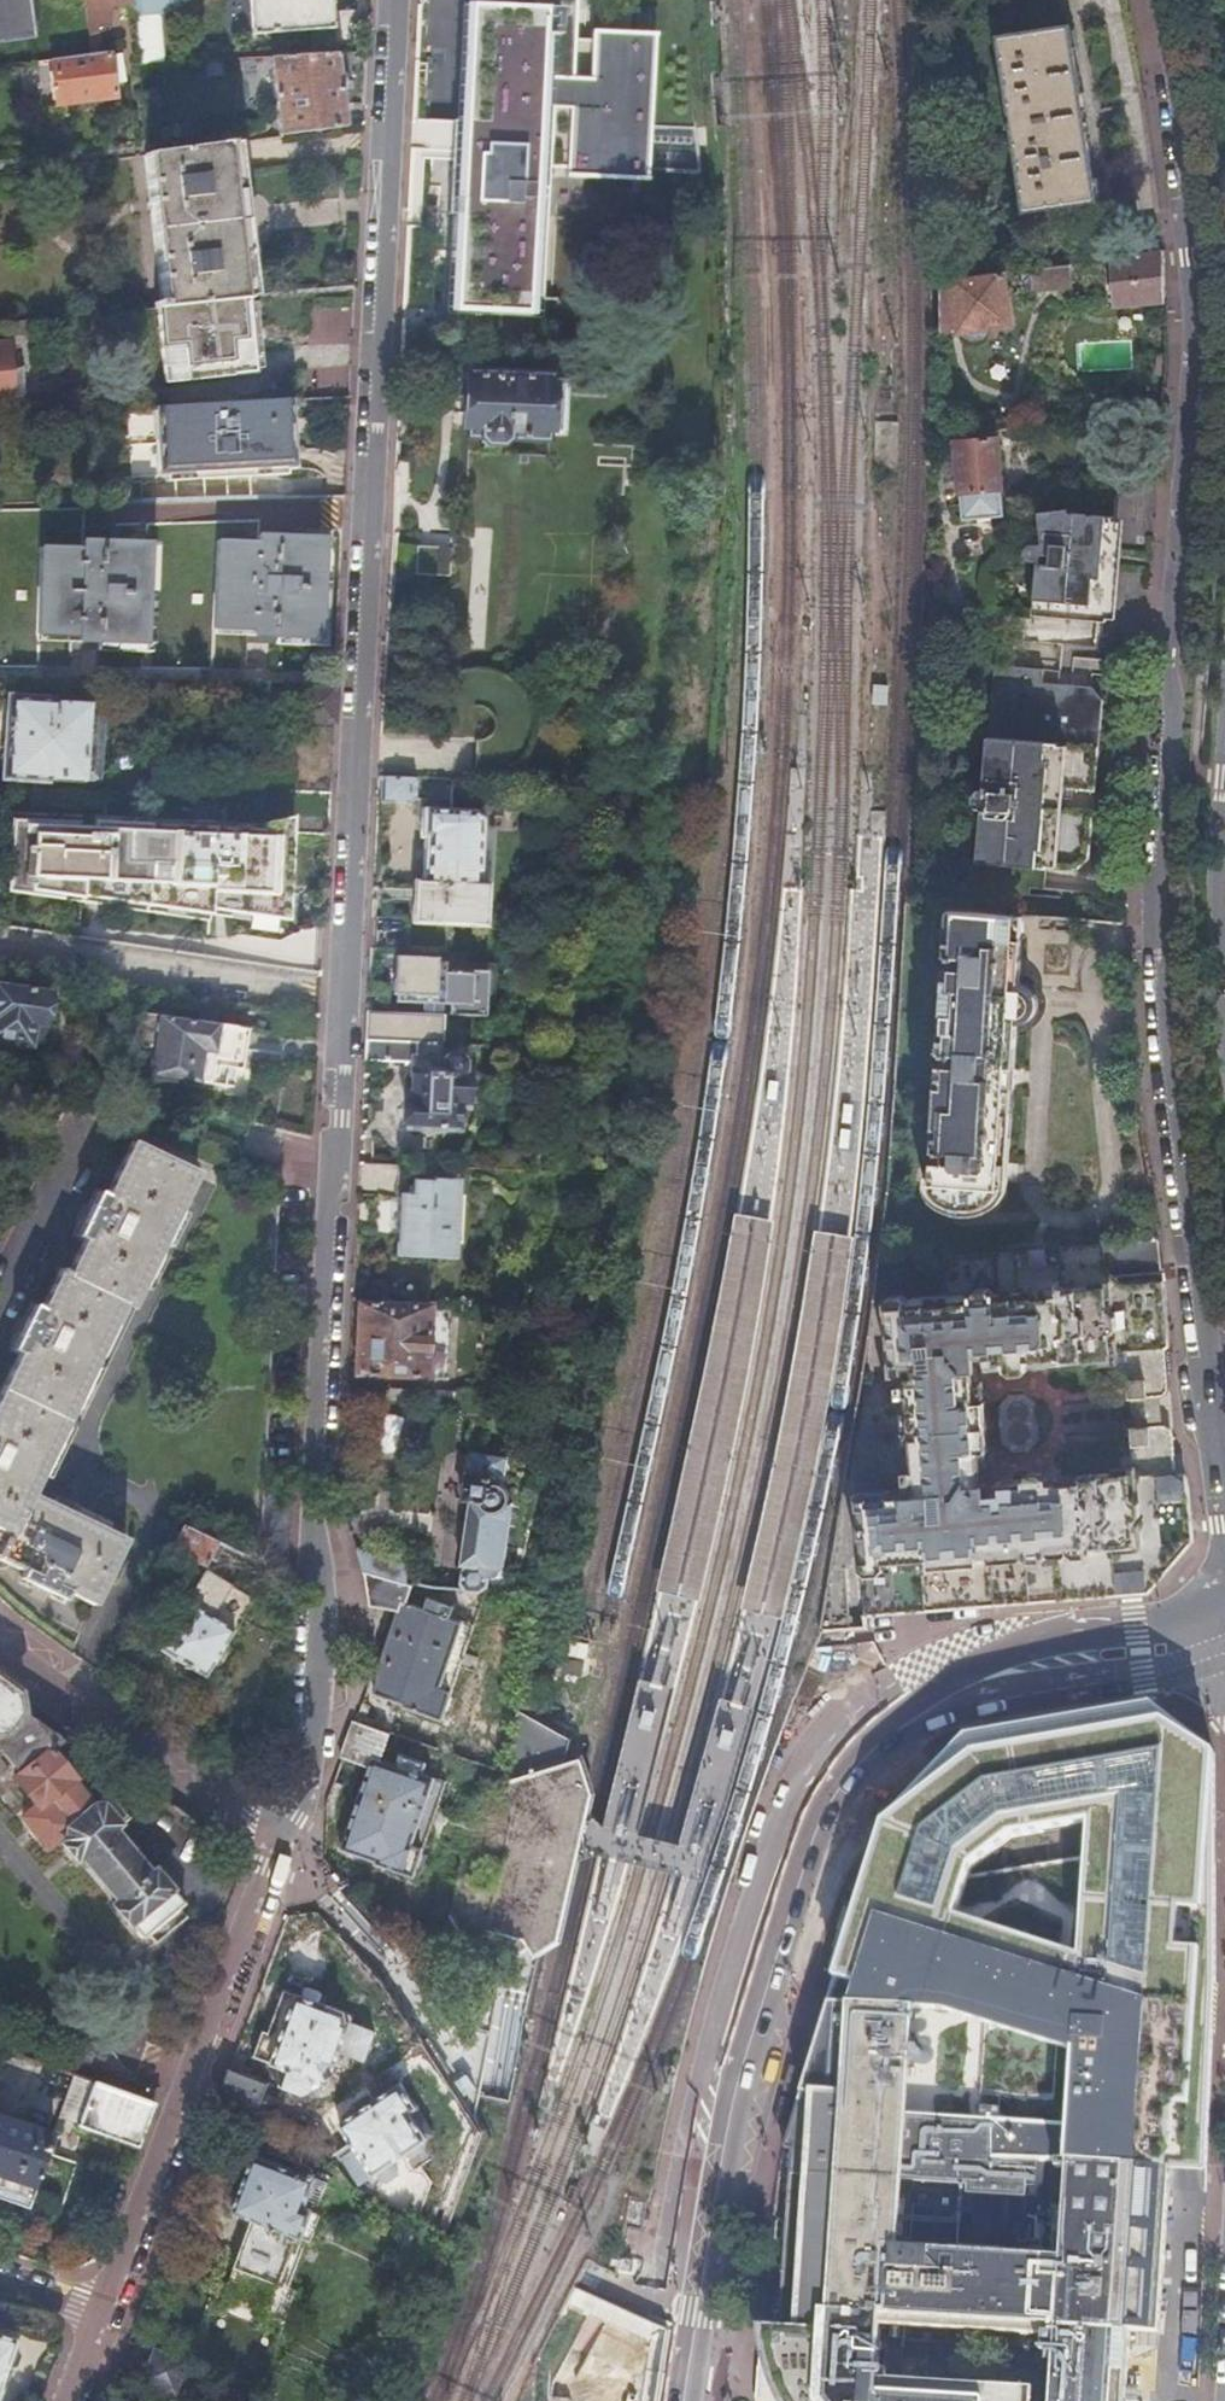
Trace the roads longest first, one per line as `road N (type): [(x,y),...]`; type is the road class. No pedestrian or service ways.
road 1 (residential): [(383,0),(310,1494),(321,1660),(302,1784),(276,1843)]
road 2 (secondary): [(1153,0),(1196,258),(1163,870),(1186,1192),(1211,1357)]
road 3 (residential): [(276,1843),(100,2315)]
road 4 (primary): [(757,2014),(790,1882),(859,1740),(979,1681),(1047,1665)]
road 5 (primary): [(757,2014),(725,2148),(685,2400)]
road 6 (residential): [(276,1843),(0,1648)]
road 7 (secondary): [(1224,1049),(1218,1003),(1224,850)]
road 8 (primary): [(1224,1603),(1137,1623),(1047,1665)]
road 9 (primary): [(1047,1665),(1101,1681),(1224,1653)]
road 10 (secondary): [(1211,1357),(1224,1506)]

